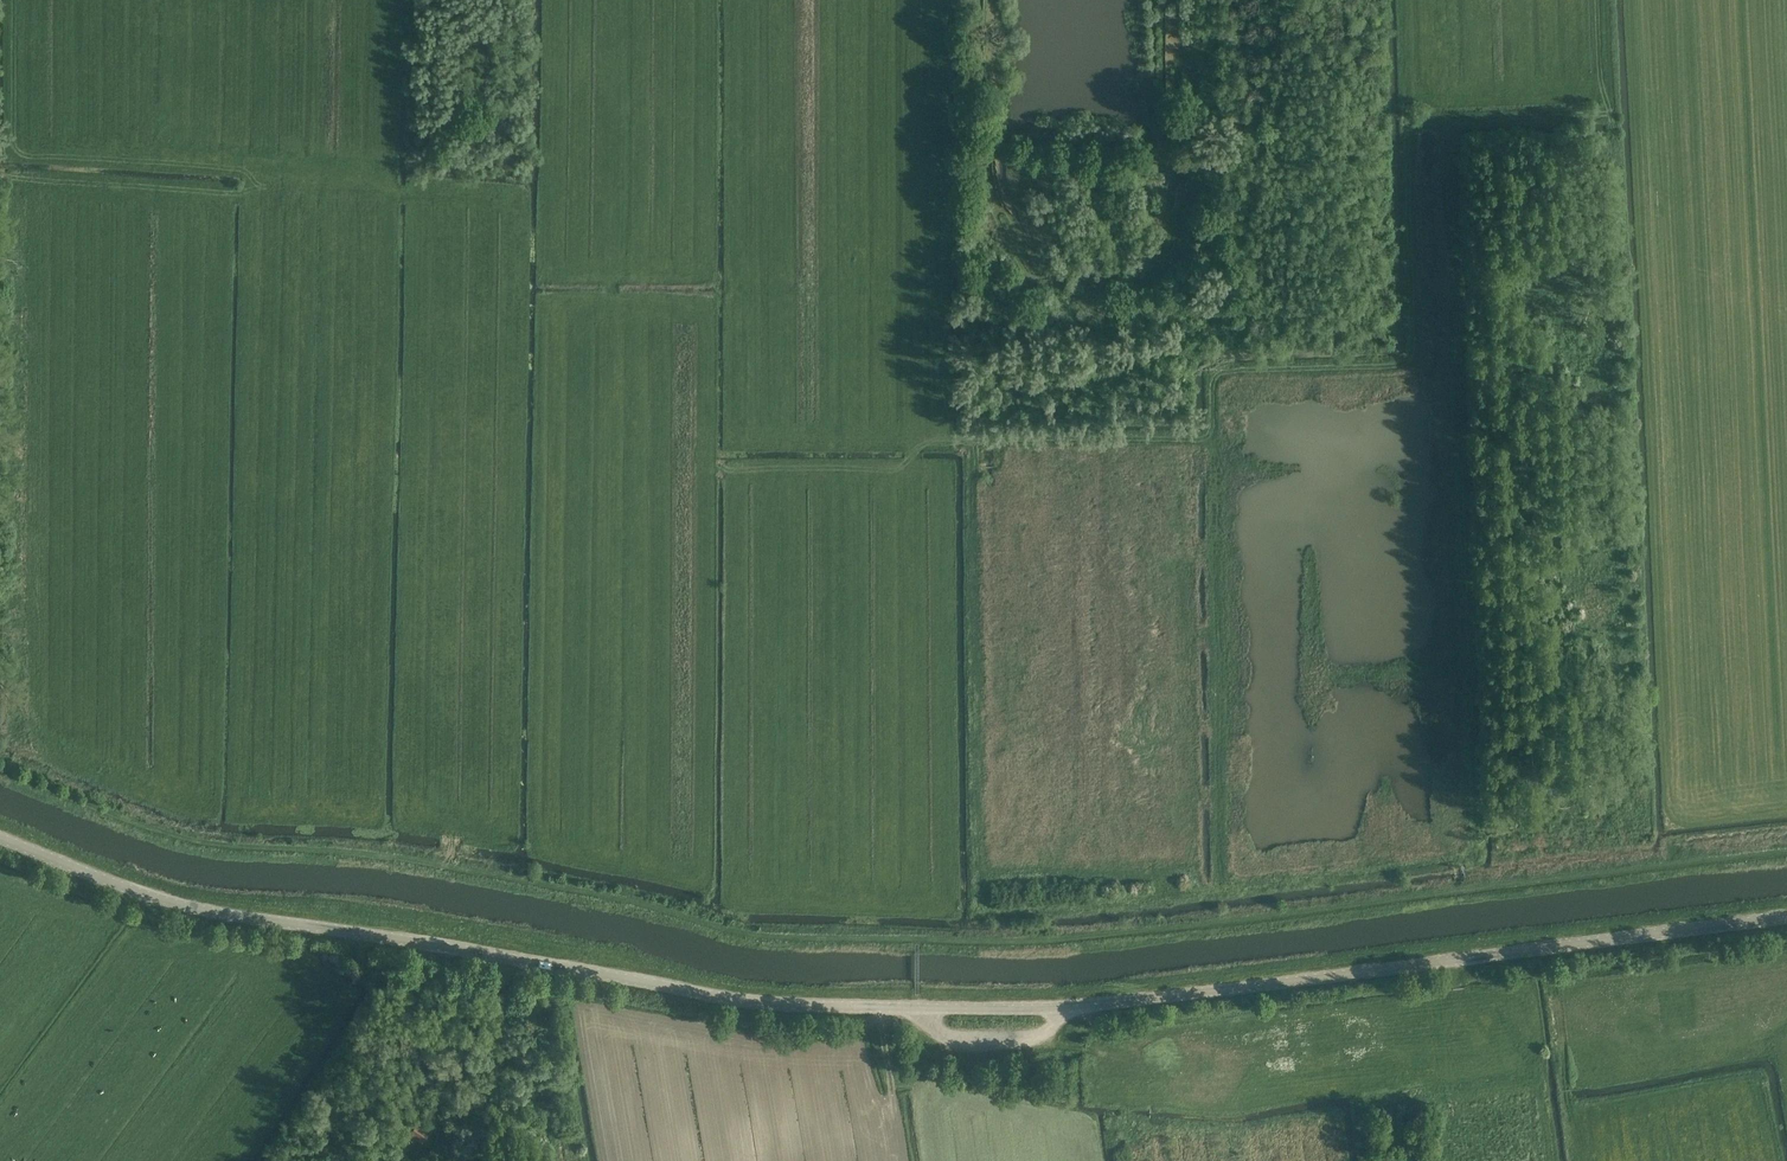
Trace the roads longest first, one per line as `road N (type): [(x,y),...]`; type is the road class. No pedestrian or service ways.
road 1 (tertiary): [(1786,918),(1066,1009),(743,1003),(163,907),(0,838)]
road 2 (track): [(917,1008),(935,1034),(1042,1035),(1066,1009)]

